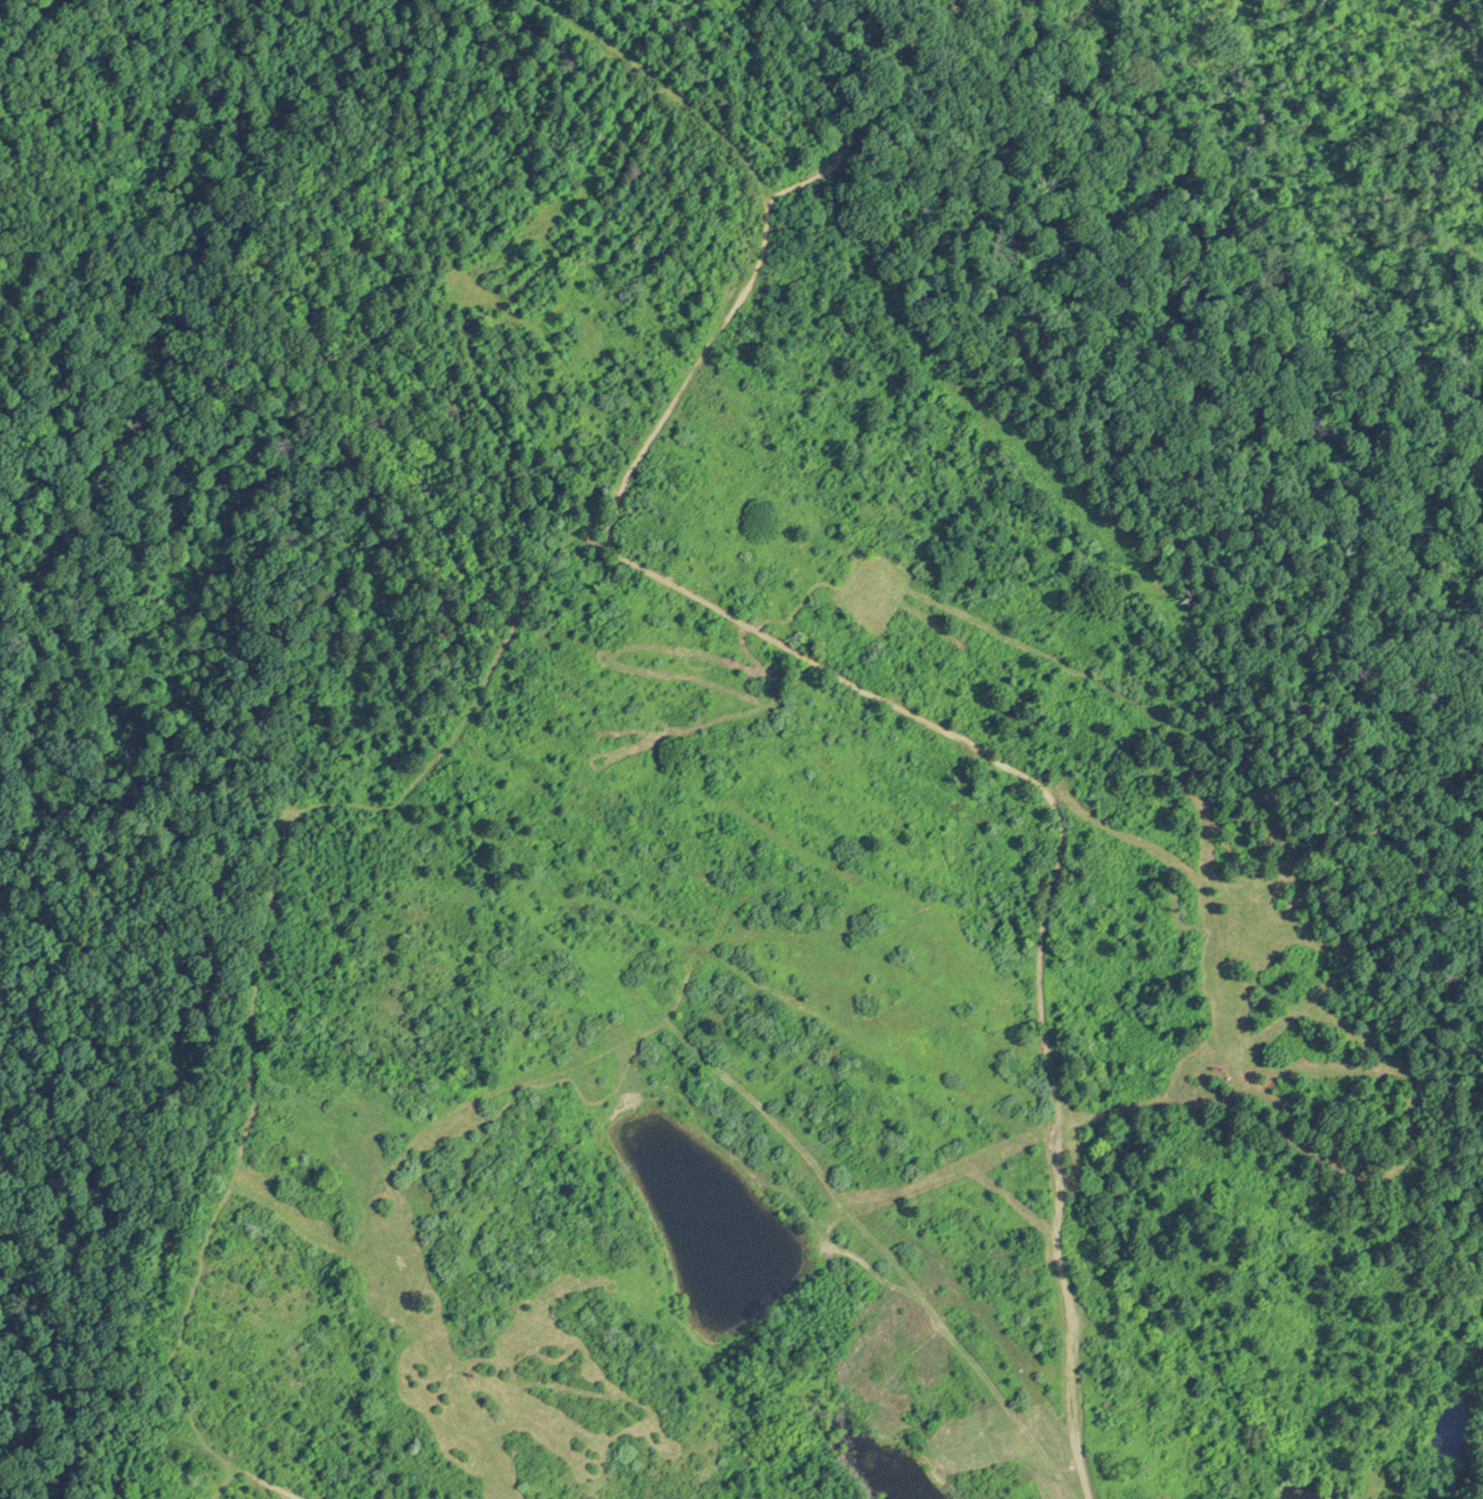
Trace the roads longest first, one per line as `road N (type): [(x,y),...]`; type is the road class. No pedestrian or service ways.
road 1 (track): [(1088,1498),(1057,1263),(1055,1115),(1038,960),(1061,857),(1056,811),(1033,780),(620,557),(609,543),(609,522)]
road 2 (track): [(296,1498),(186,1440),(172,1370),(250,1115),(253,991),(273,913),(276,847),(291,819),(307,810),(391,806),(406,794),(473,708),(540,568),(580,533),(609,522)]
road 3 (track): [(609,522),(650,437),(761,262),(770,200),(731,139),(536,0)]

